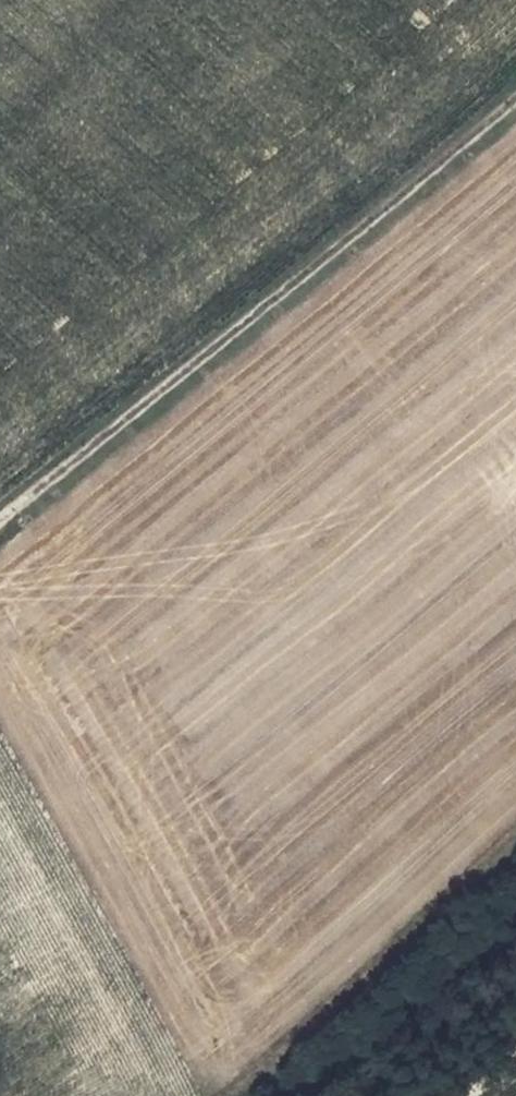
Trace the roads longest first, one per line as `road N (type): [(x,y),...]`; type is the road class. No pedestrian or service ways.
road 1 (track): [(0,541),(232,361),(515,105)]

